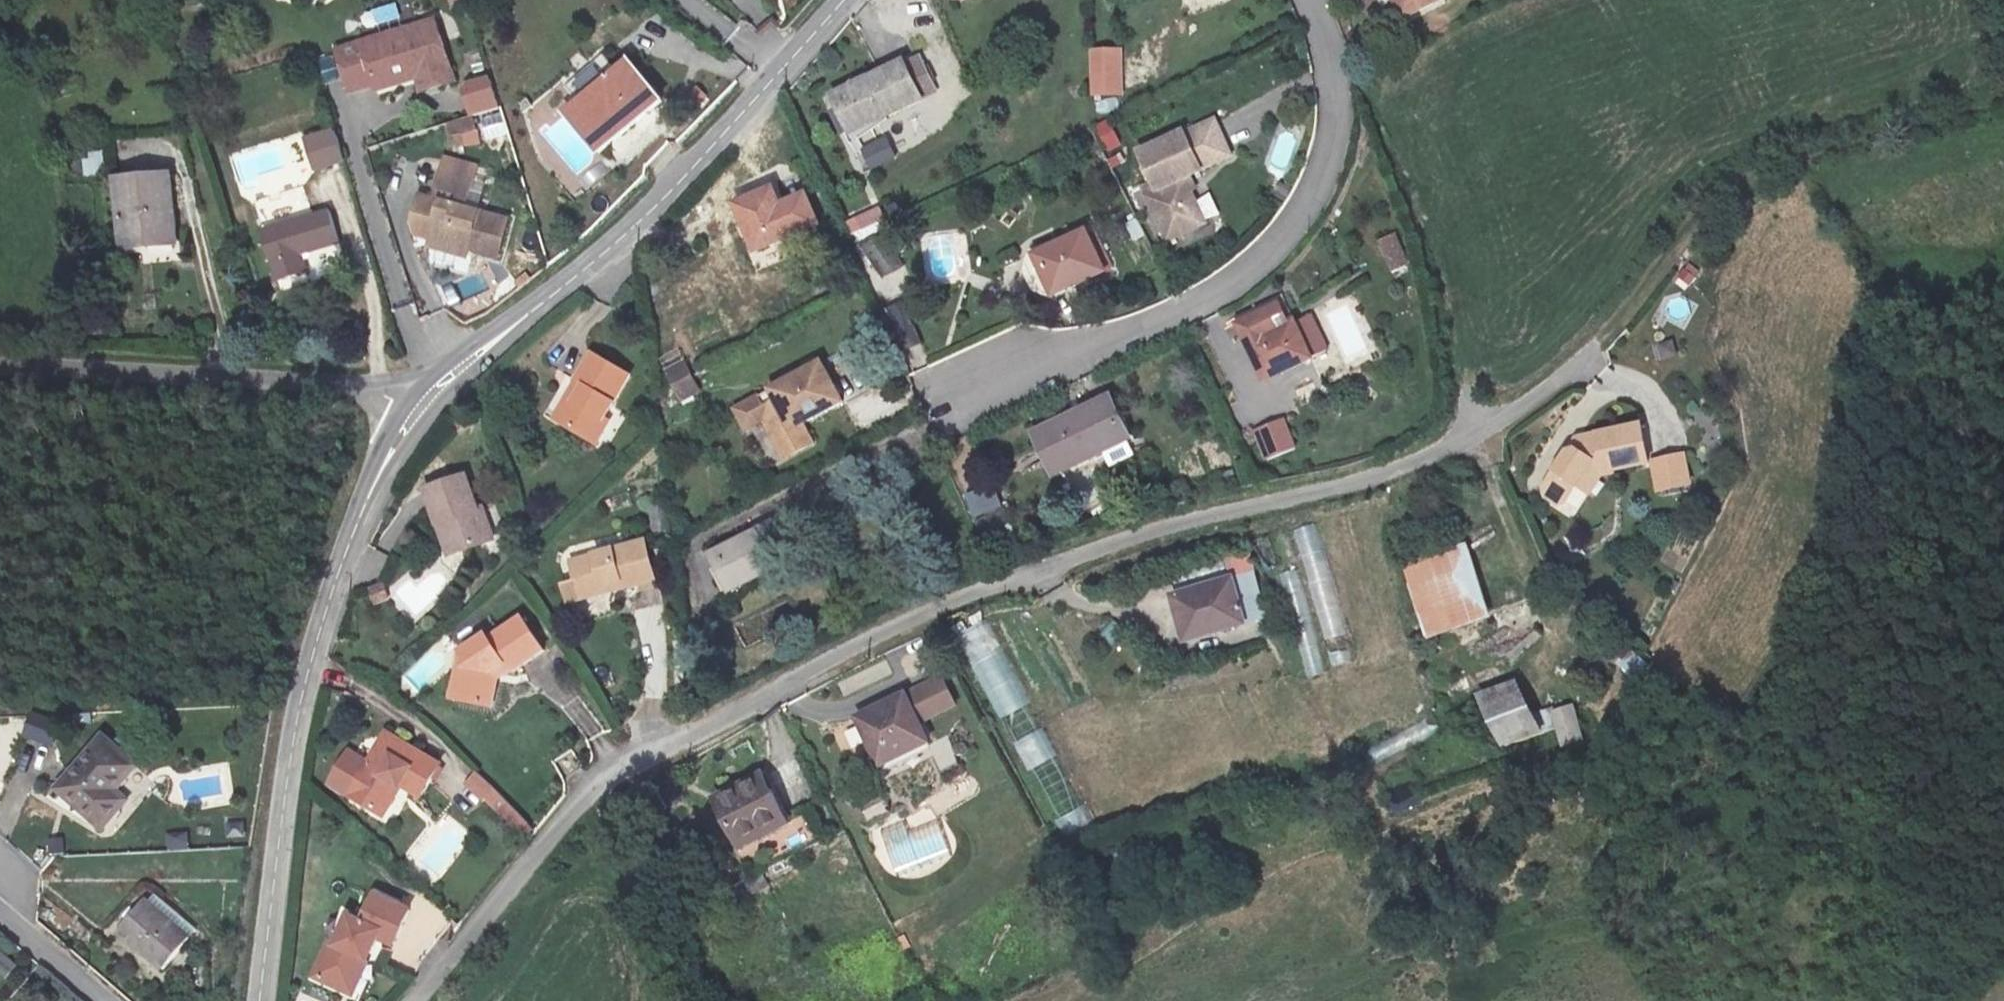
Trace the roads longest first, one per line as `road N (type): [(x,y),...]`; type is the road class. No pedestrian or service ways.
road 1 (residential): [(1603,345),(1473,437),(1360,483),(1118,542),(929,609),(620,767),(568,814),(415,1000)]
road 2 (residential): [(1302,0),(1316,24),(1335,106),(1327,162),(1273,247),(1211,297),(950,409)]
road 3 (unclassified): [(415,412),(357,522),(299,710),(261,1000)]
road 4 (unclassified): [(839,0),(635,230),(415,412)]
road 5 (unclassified): [(415,412),(366,389),(0,363)]
road 6 (residential): [(0,918),(102,1000)]

